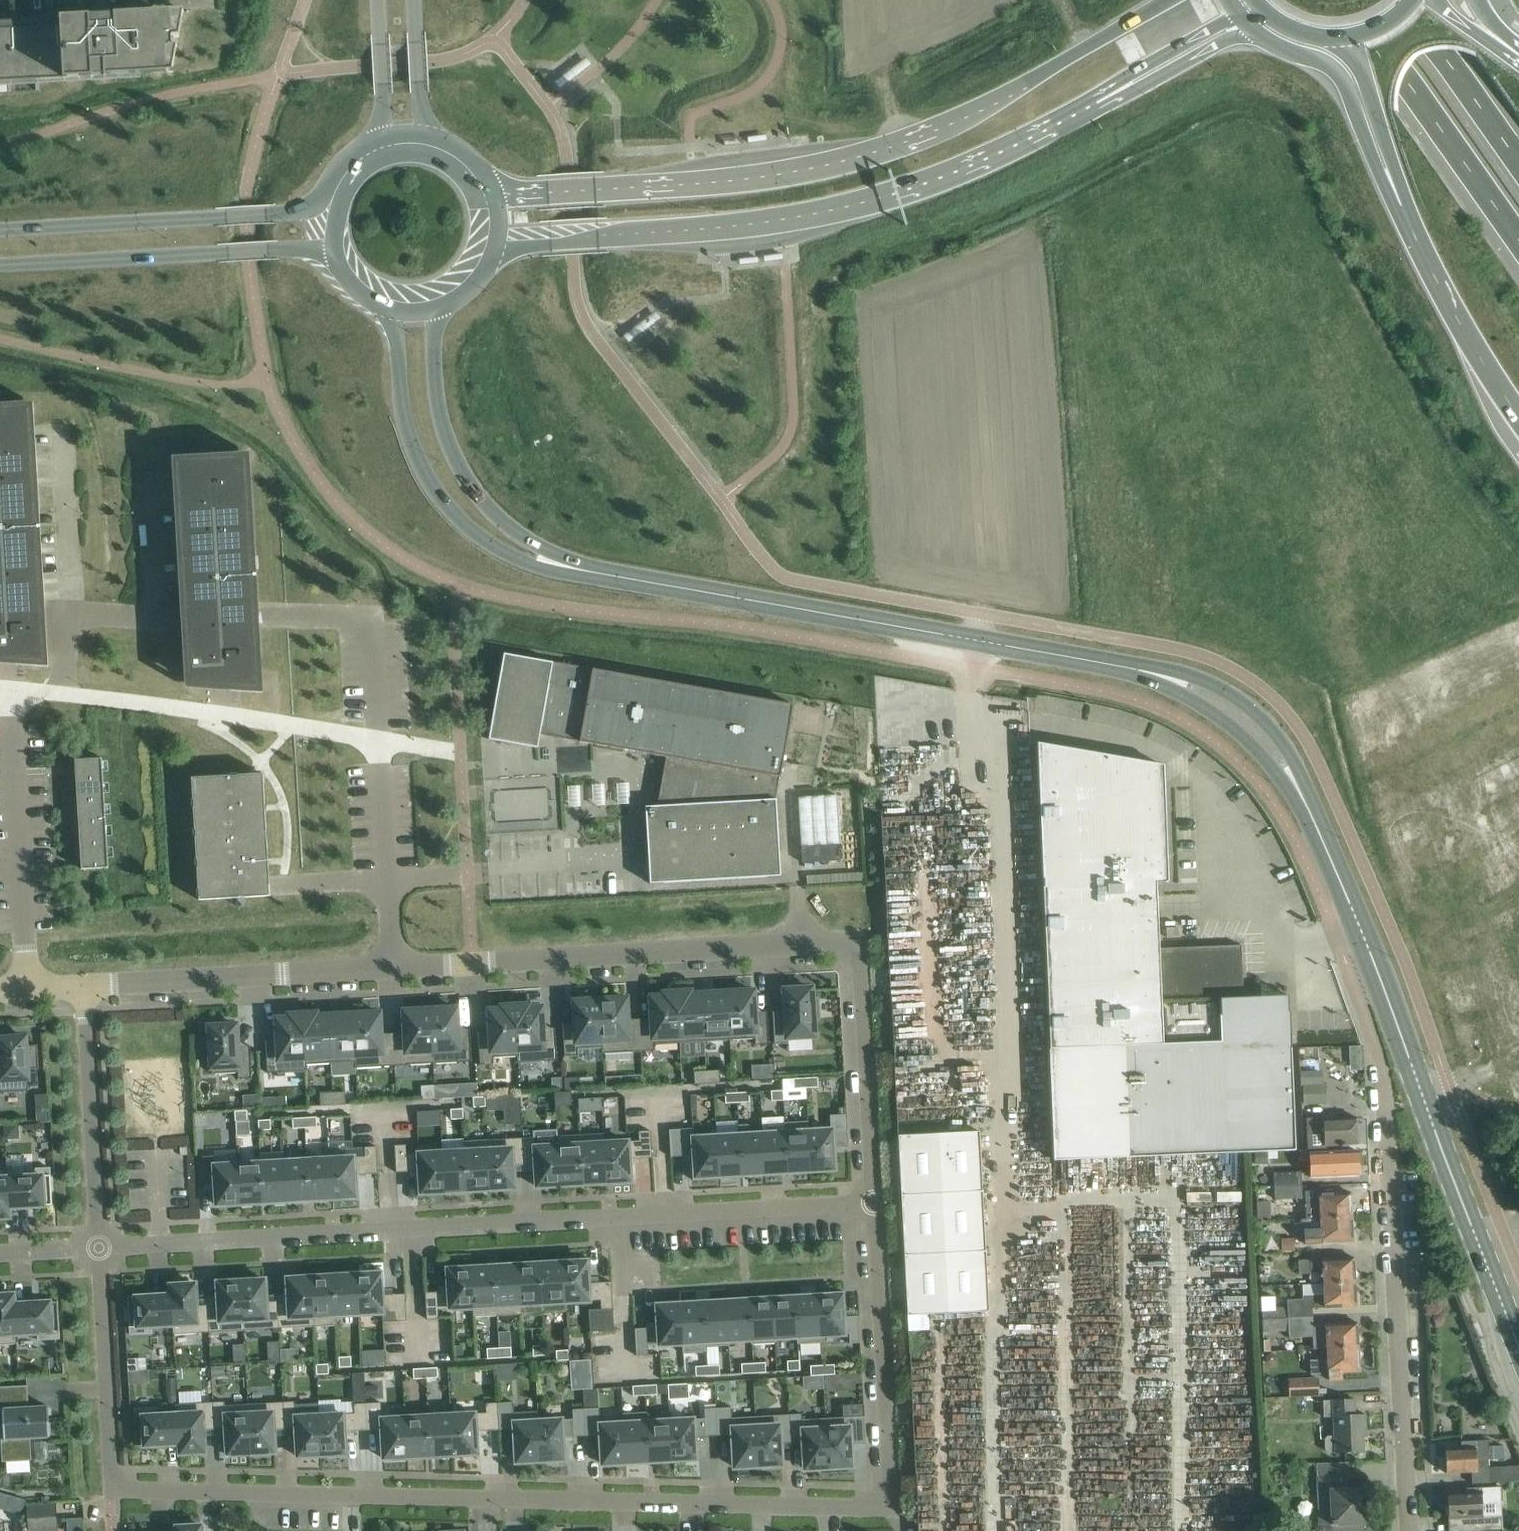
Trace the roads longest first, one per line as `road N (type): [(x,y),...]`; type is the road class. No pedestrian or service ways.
road 1 (residential): [(889,1504),(116,1489),(101,1248)]
road 2 (residential): [(101,1248),(874,1202)]
road 3 (residential): [(84,986),(853,944)]
road 4 (tertiary): [(1171,0),(910,141),(798,174),(673,188),(489,192)]
road 5 (tertiary): [(490,262),(551,243),(814,215),(914,188),(1087,108)]
road 6 (tertiary): [(1518,1345),(1296,782)]
road 7 (tertiary): [(1158,676),(570,568)]
road 8 (unclassified): [(0,689),(248,717),(461,753)]
road 9 (residential): [(1409,1530),(1383,1099)]
road 10 (tertiary): [(391,311),(402,404),(442,499),(487,542),(536,567),(570,568)]
road 11 (tertiary): [(338,197),(290,214),(0,231)]
road 12 (tertiary): [(0,267),(276,251),(335,255)]
road 13 (tertiary): [(570,568),(500,521),(464,482),(436,402),(435,309)]
road 14 (unclassified): [(874,1202),(889,1504)]
road 15 (trunk): [(1350,0),(1518,238)]
road 16 (residential): [(101,1248),(84,986)]
road 17 (unclassified): [(853,944),(860,953),(874,1202)]
road 18 (trunk): [(1401,205),(1444,296),(1518,417)]
road 19 (trunk): [(1518,161),(1405,0)]
road 20 (tertiary): [(1087,108),(1216,45),(1262,36)]
road 21 (trunk): [(1329,37),(1349,46),(1361,64),(1401,205)]
road 22 (tertiary): [(1296,782),(1287,752),(1258,713),(1196,677),(1158,676)]
road 23 (tertiary): [(1087,108),(1116,82),(1241,17)]
road 24 (tertiary): [(1158,676),(1236,727),(1296,782)]
road 25 (trunk): [(1320,60),(1339,76),(1401,205)]
road 26 (unclassified): [(380,0),(382,149)]
road 27 (unclassified): [(429,145),(416,0)]

